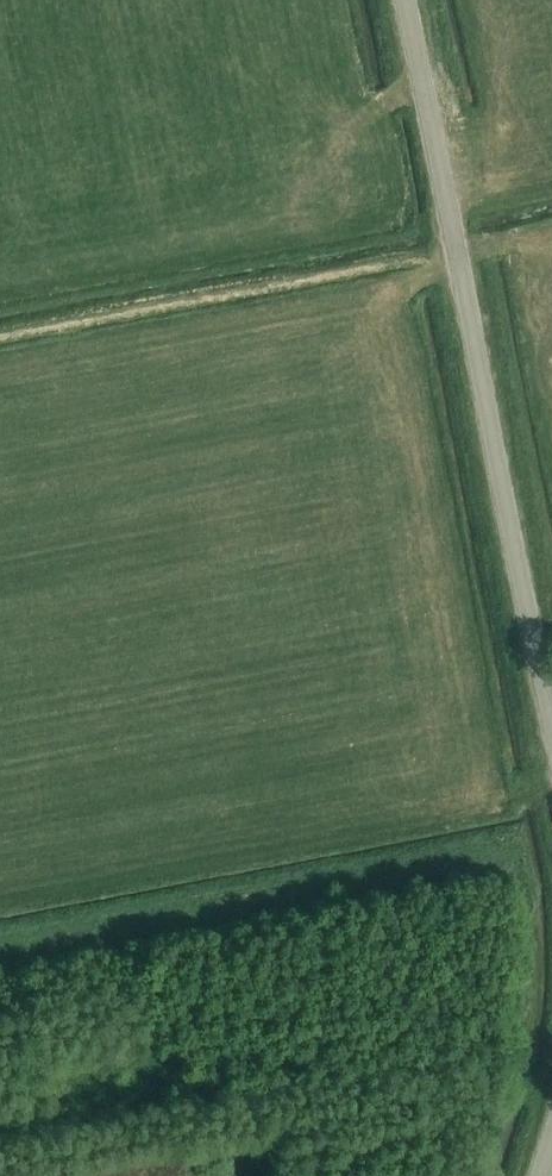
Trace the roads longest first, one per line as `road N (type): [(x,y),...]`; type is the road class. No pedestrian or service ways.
road 1 (unclassified): [(551,714),(404,0)]

